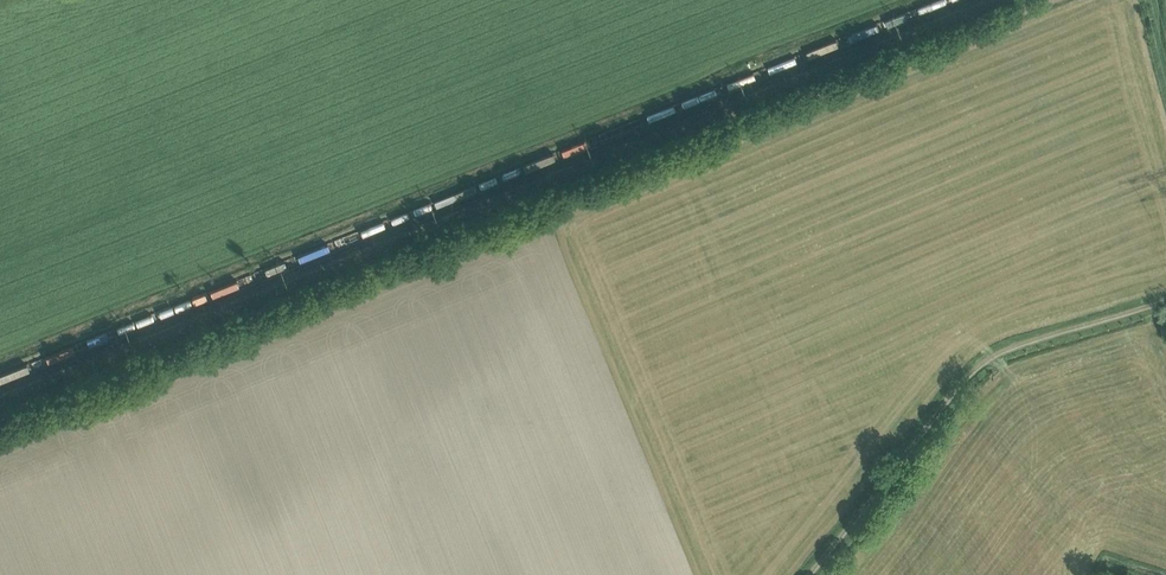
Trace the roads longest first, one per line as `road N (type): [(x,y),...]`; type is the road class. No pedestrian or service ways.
road 1 (track): [(816,574),(989,363),(1165,304)]

